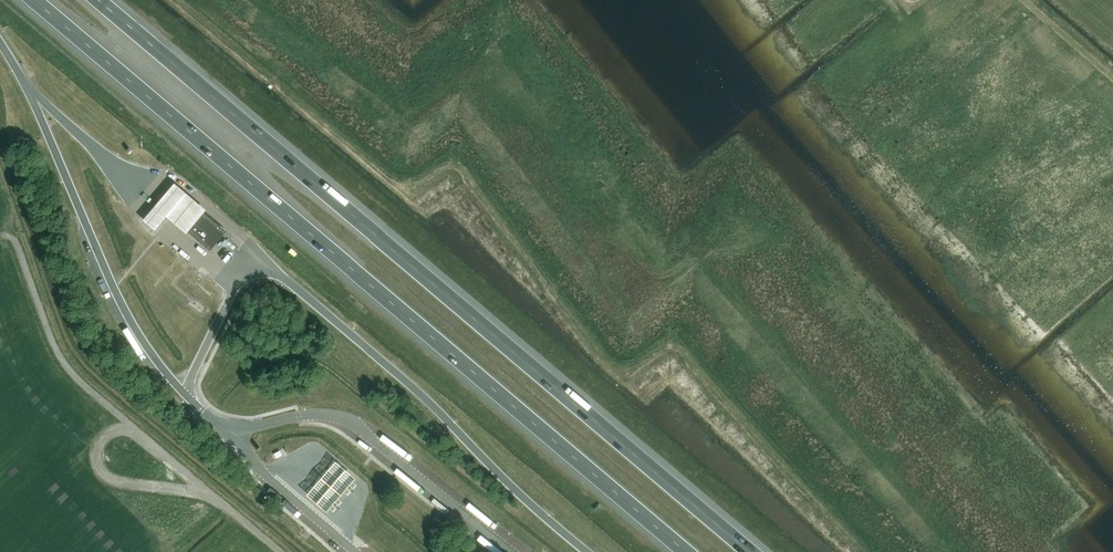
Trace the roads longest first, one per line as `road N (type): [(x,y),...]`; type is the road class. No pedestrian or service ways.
road 1 (motorway): [(758,551),(105,0)]
road 2 (motorway): [(35,0),(687,551)]
road 3 (unclassified): [(130,426),(64,362),(14,239),(4,232)]
road 4 (unclassified): [(130,426),(97,447),(100,471),(120,483),(204,492)]

